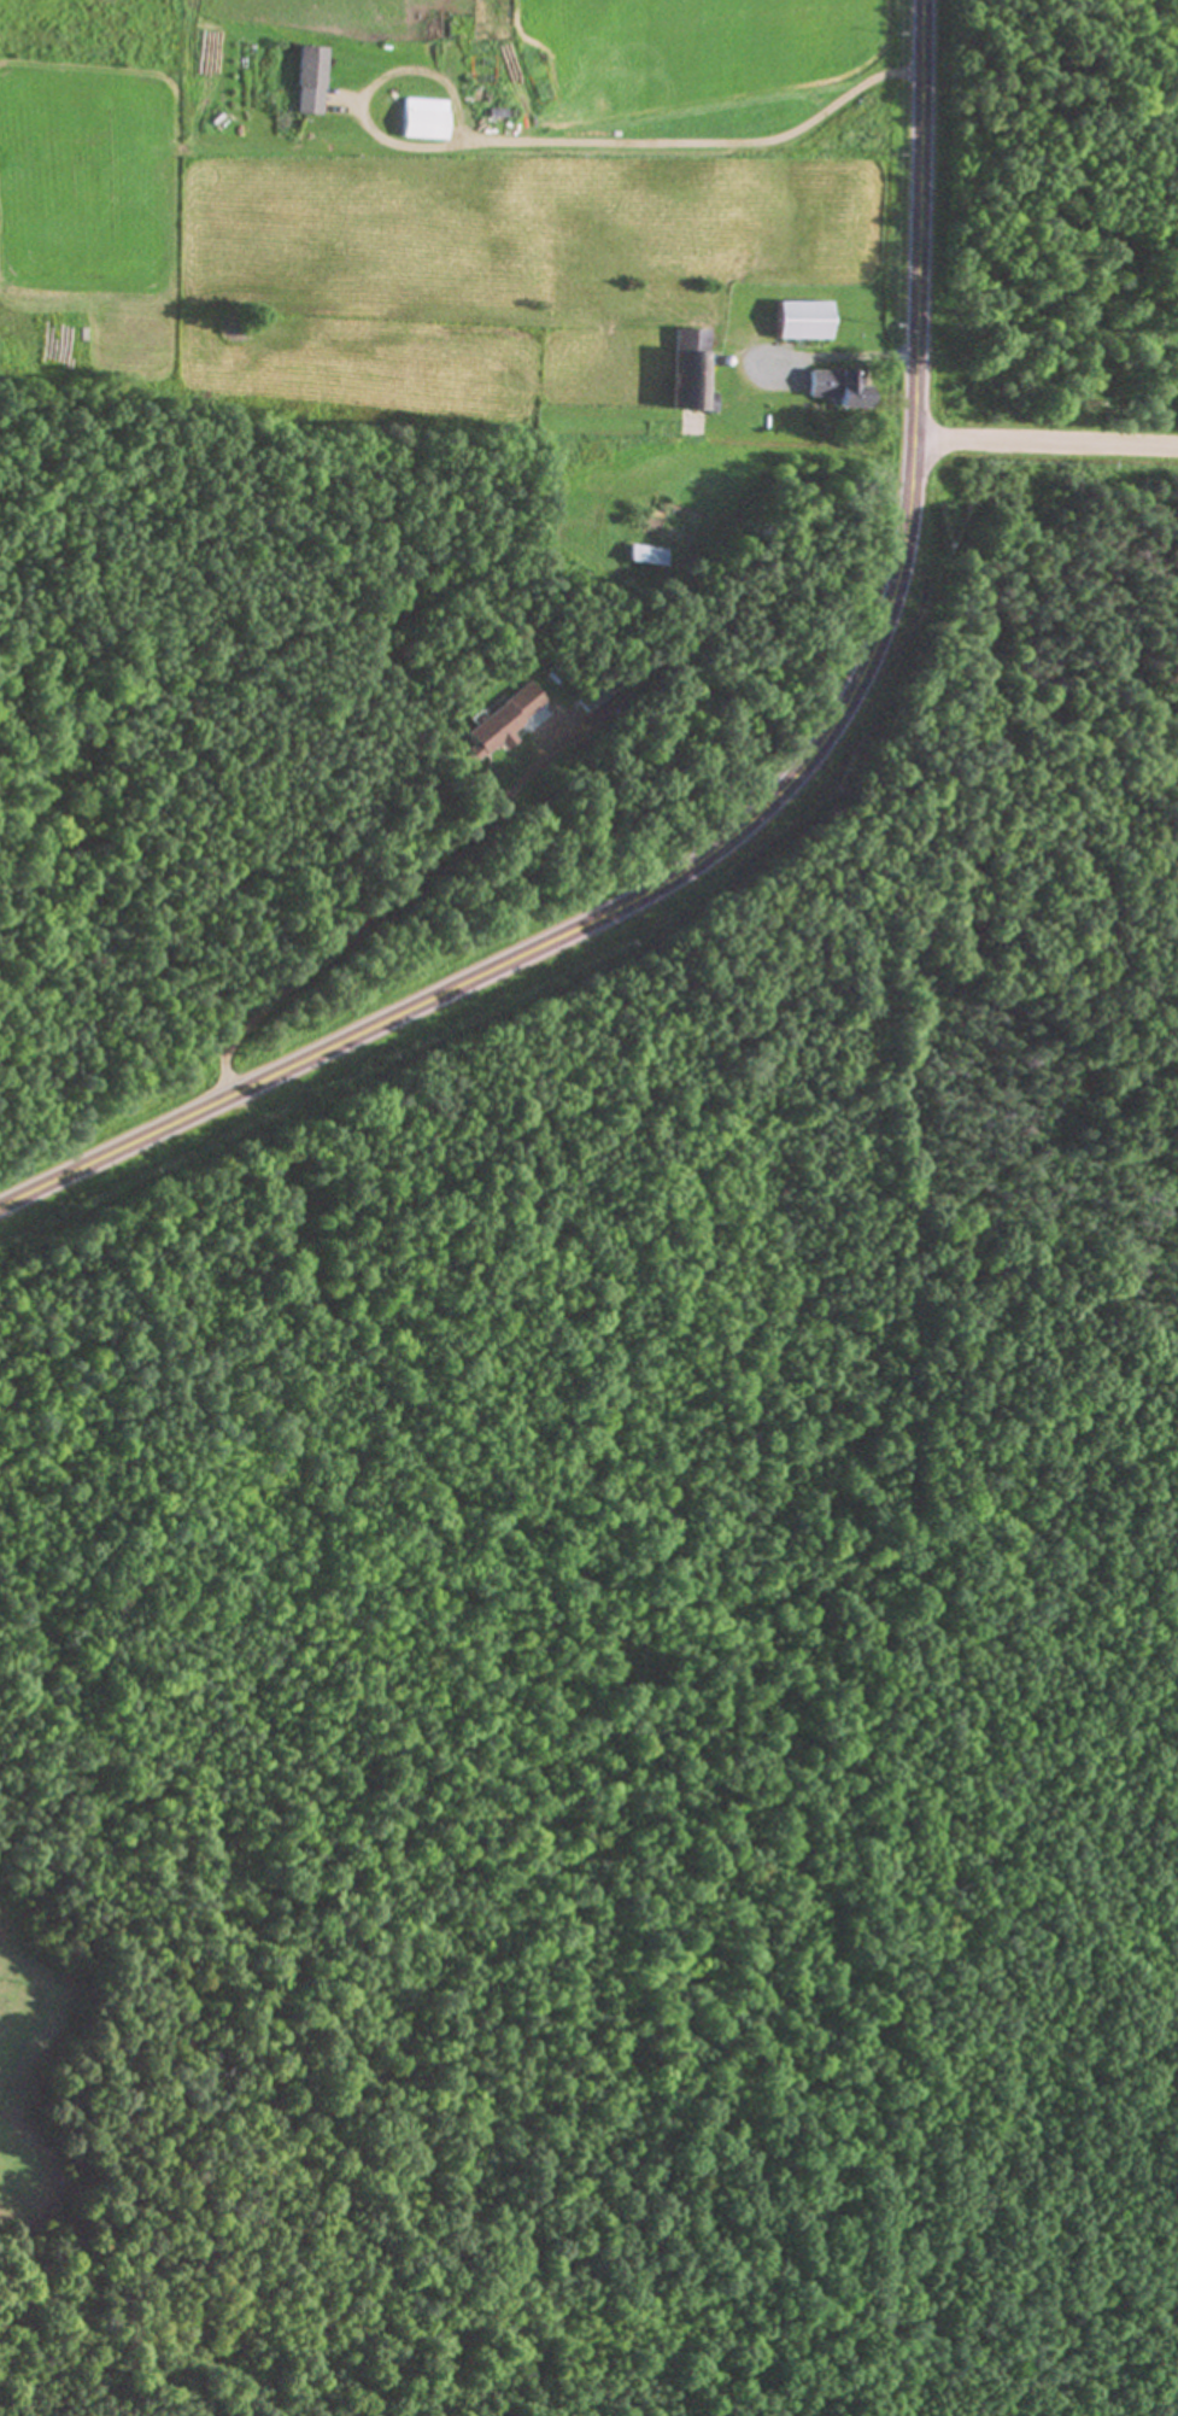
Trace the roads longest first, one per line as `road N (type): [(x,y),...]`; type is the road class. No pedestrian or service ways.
road 1 (tertiary): [(0,1205),(663,881),(729,836),(819,739),(874,639),(910,501),(923,0)]
road 2 (residential): [(1177,447),(916,439)]

